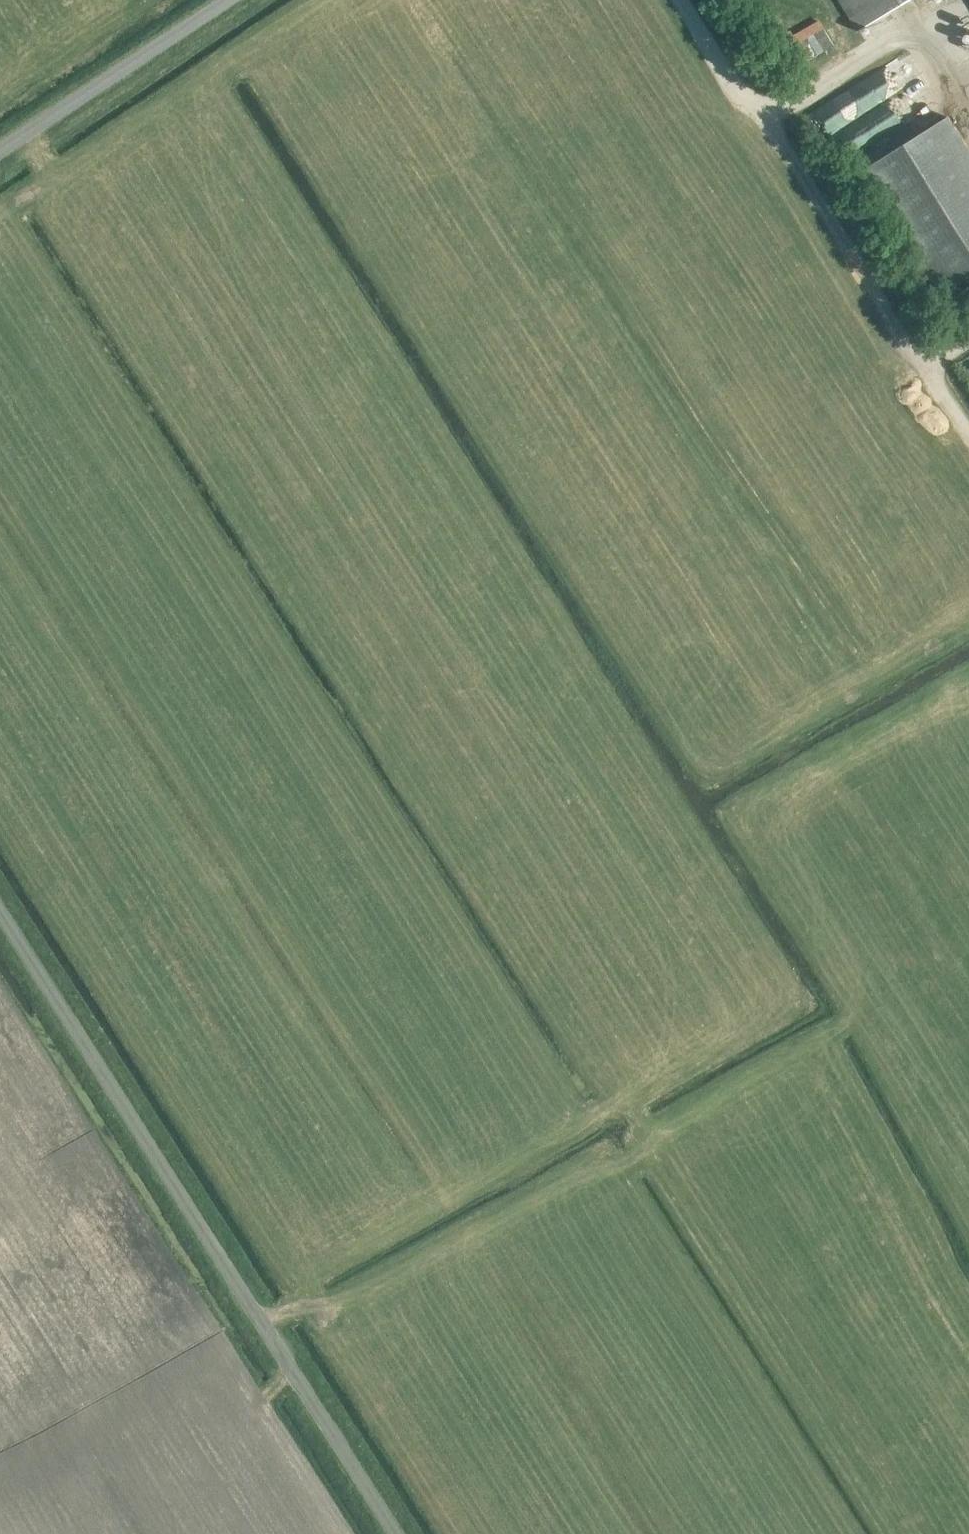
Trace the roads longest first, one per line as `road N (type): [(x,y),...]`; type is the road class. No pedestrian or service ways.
road 1 (unclassified): [(395,1533),(0,915)]
road 2 (unclassified): [(226,0),(0,156)]
road 3 (track): [(685,0),(750,100),(767,108),(880,47)]

